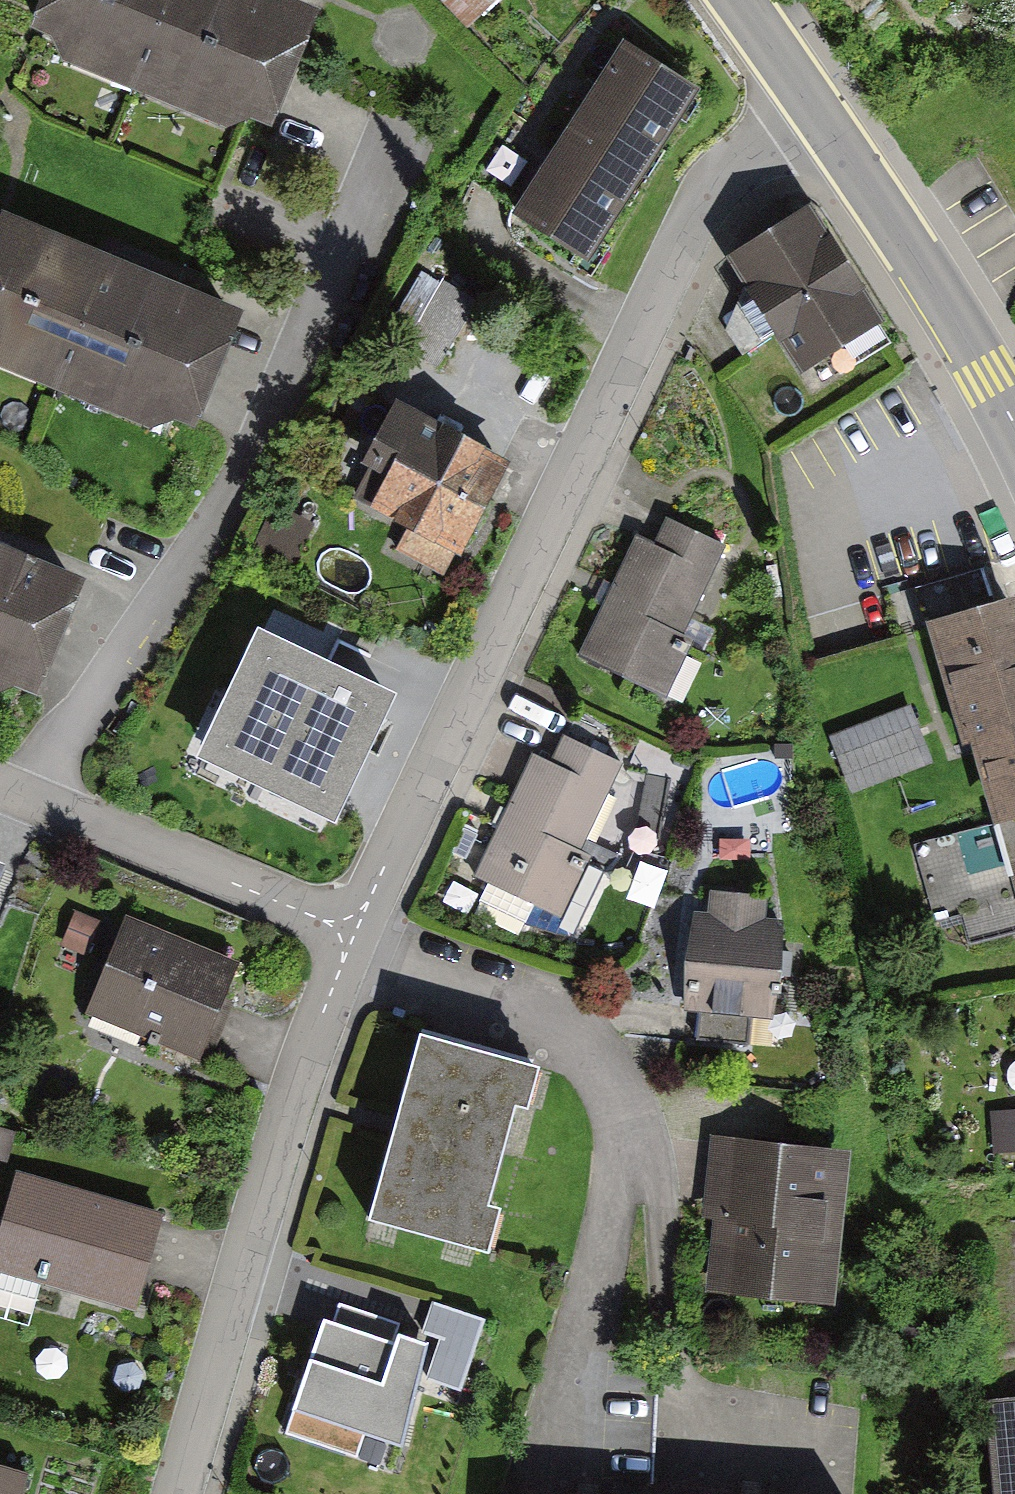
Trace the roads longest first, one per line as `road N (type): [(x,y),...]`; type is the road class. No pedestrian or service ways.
road 1 (residential): [(817,110),(740,172),(705,215),(383,870),(346,930)]
road 2 (residential): [(346,930),(182,1493)]
road 3 (residential): [(0,782),(346,930)]
road 4 (tertiary): [(817,110),(1014,426)]
road 5 (tertiary): [(739,0),(817,110)]

